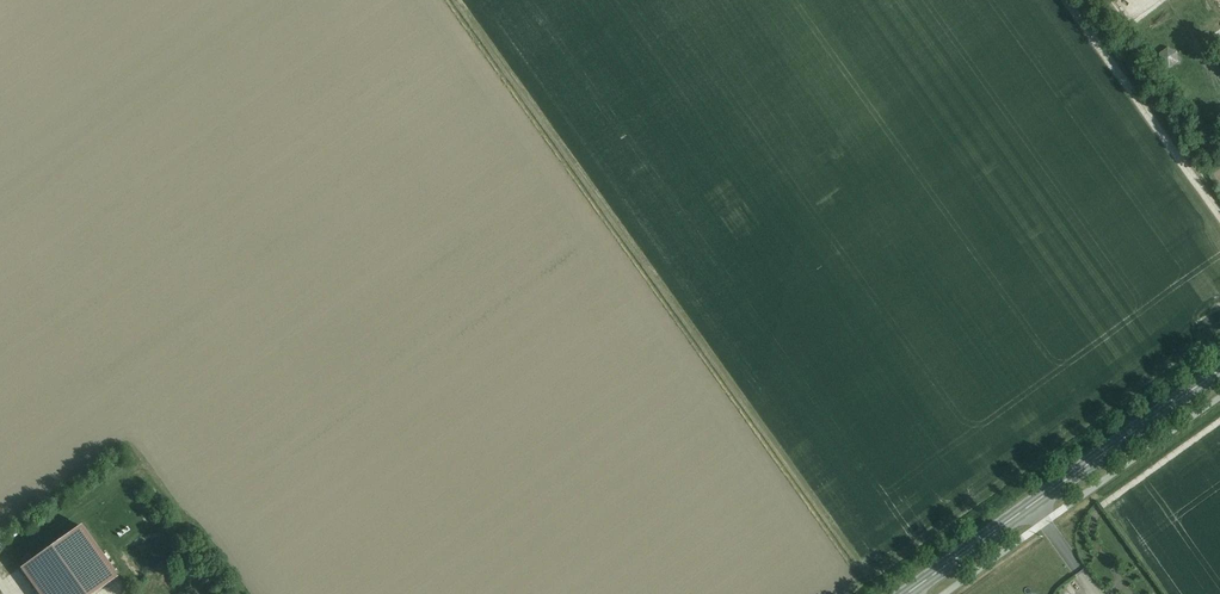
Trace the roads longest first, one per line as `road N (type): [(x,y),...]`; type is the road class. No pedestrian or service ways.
road 1 (secondary): [(909,593),(1219,371)]

